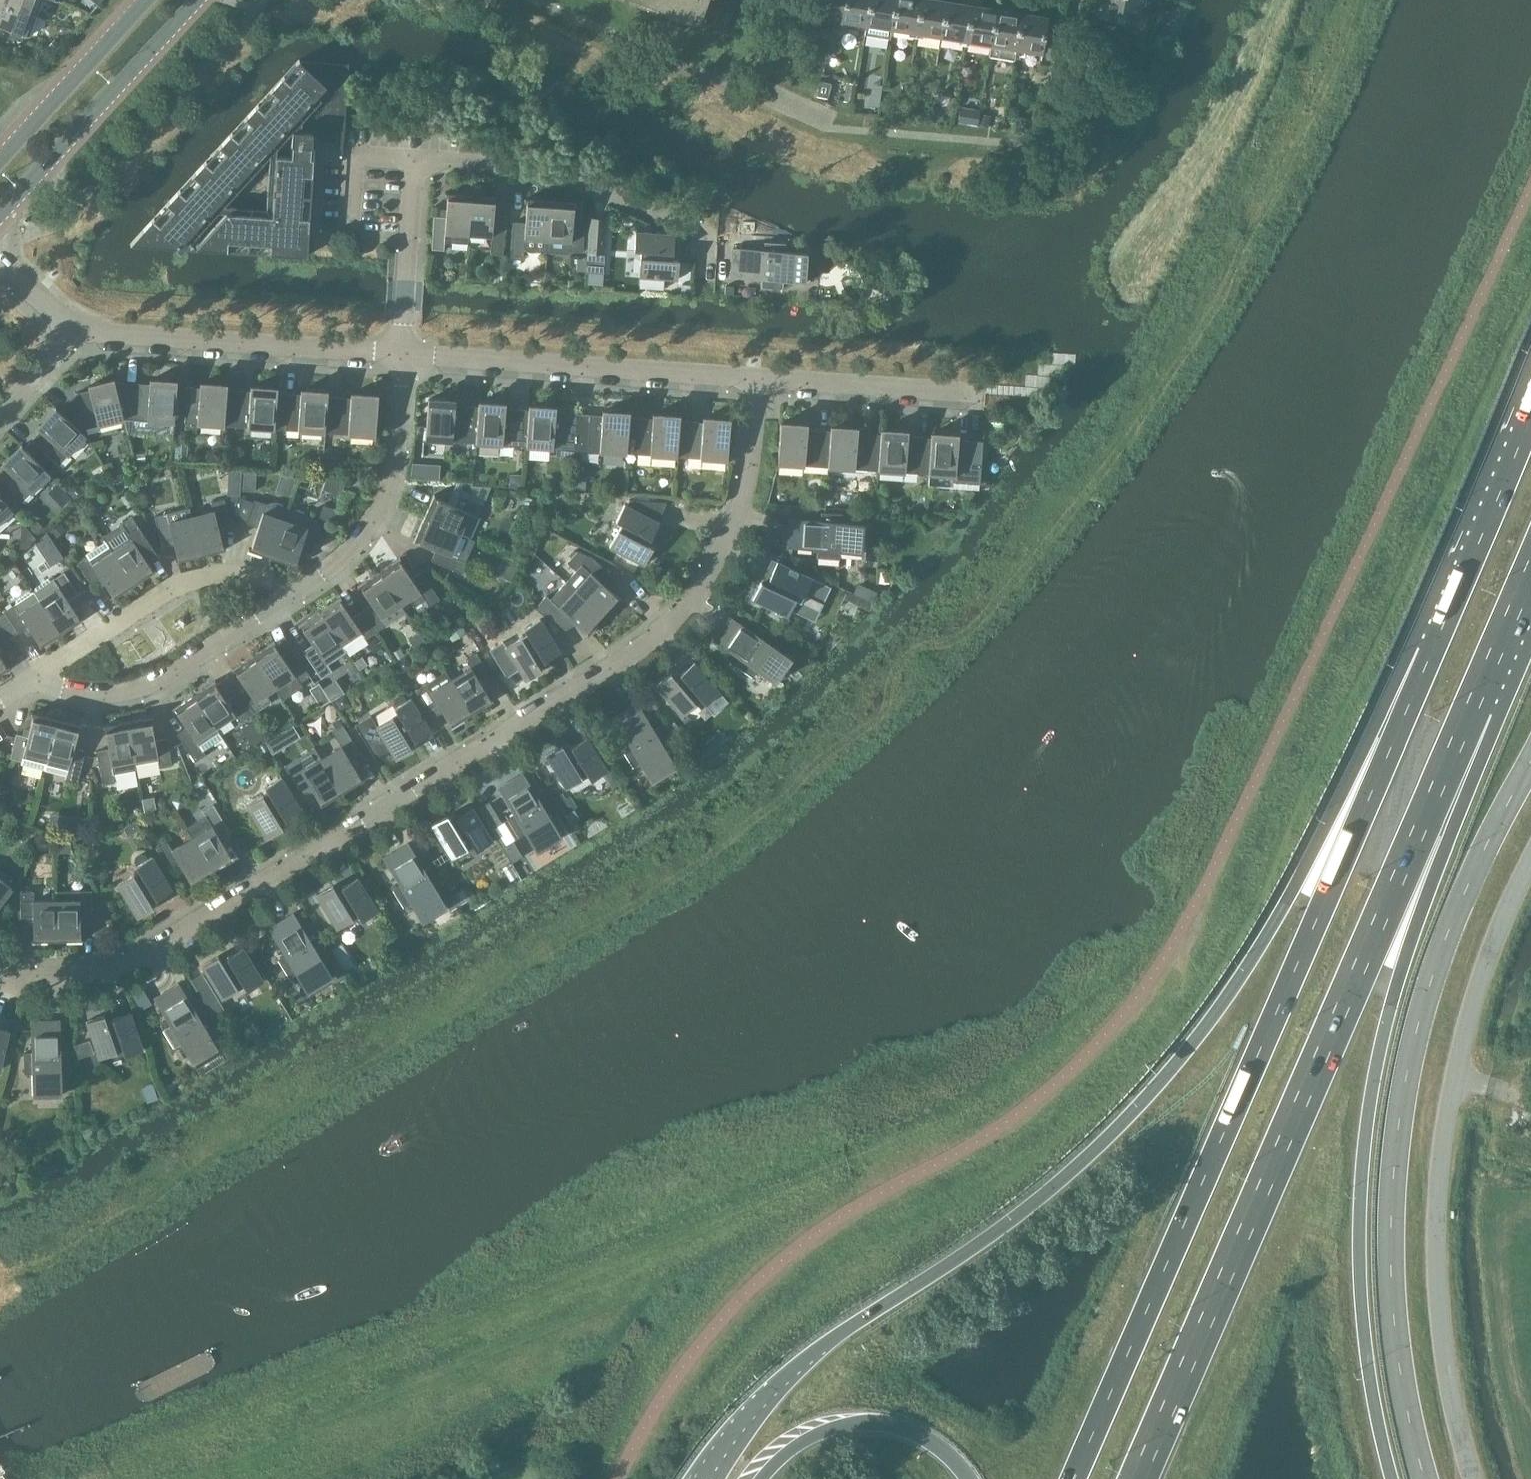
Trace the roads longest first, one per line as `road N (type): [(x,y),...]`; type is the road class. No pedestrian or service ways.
road 1 (trunk): [(1432,653),(1243,974),(1170,1070),(1044,1194),(804,1359),(701,1478)]
road 2 (residential): [(0,970),(82,978),(137,961),(623,664),(690,604),(727,544),(749,491),(762,377)]
road 3 (trunk): [(1432,653),(1074,1478)]
road 4 (trunk): [(1137,1478),(1423,839),(1475,705)]
road 5 (trunk): [(1392,1478),(1369,1377),(1361,1199),(1400,969),(1475,705)]
road 6 (unclassified): [(1530,862),(1472,1007),(1441,1173),(1438,1301),(1473,1478)]
road 7 (residential): [(404,353),(412,170),(424,160),(552,170),(700,233),(703,271)]
road 8 (residential): [(762,377),(404,353)]
road 9 (residential): [(404,353),(71,327)]
road 10 (residential): [(295,595),(261,578),(192,579),(33,680)]
road 11 (residential): [(33,680),(86,696),(146,688),(295,595)]
road 12 (tertiary): [(0,214),(196,0)]
road 13 (residential): [(295,595),(340,563),(377,520),(398,454),(404,353)]
road 14 (trunk): [(1530,415),(1432,653)]
road 15 (primary): [(762,1478),(826,1430),(885,1424),(919,1434),(968,1478)]
road 16 (tertiary): [(146,0),(0,161)]
road 17 (residential): [(975,390),(762,377)]
road 18 (trunk): [(1475,705),(1530,567)]

